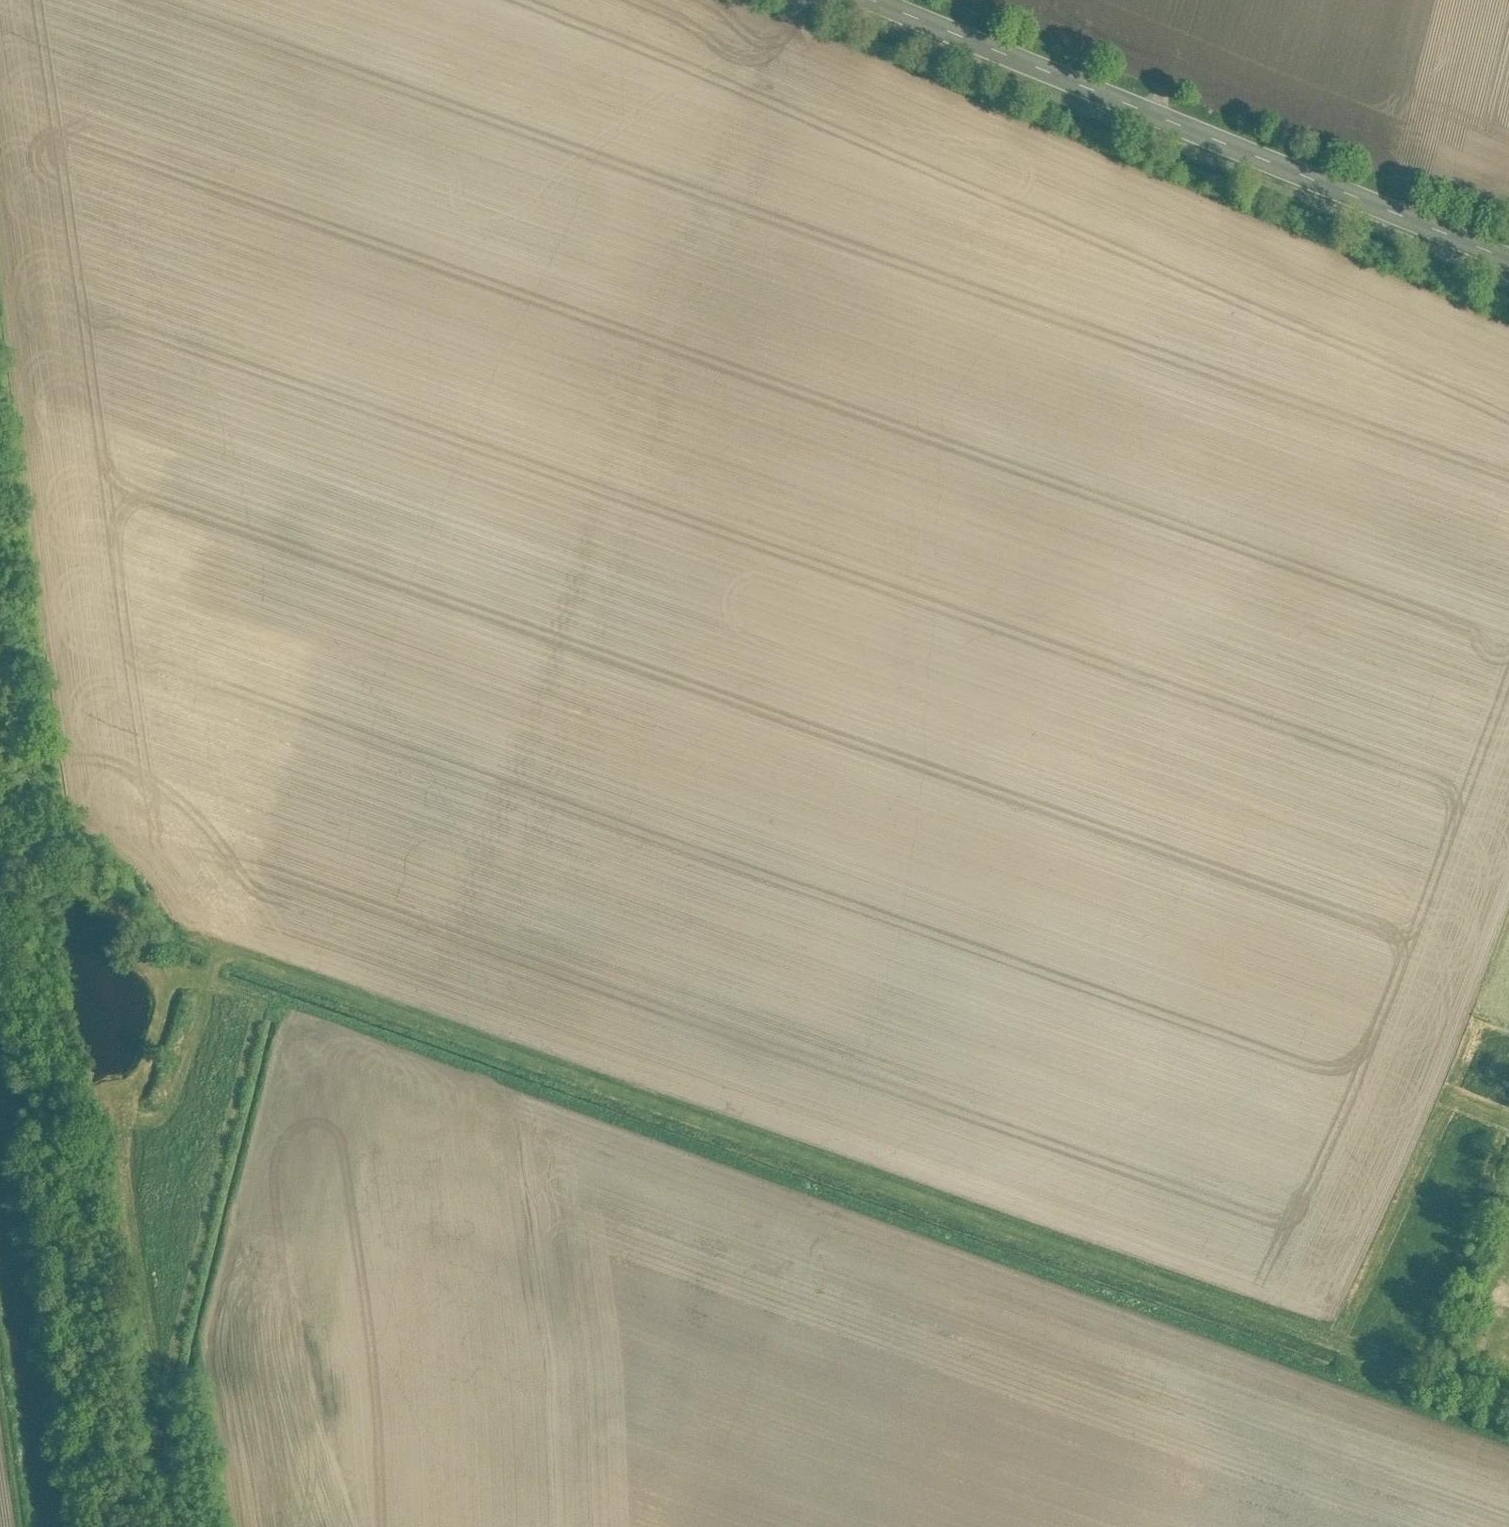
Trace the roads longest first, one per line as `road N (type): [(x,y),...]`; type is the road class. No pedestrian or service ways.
road 1 (secondary): [(1508,262),(865,0)]

